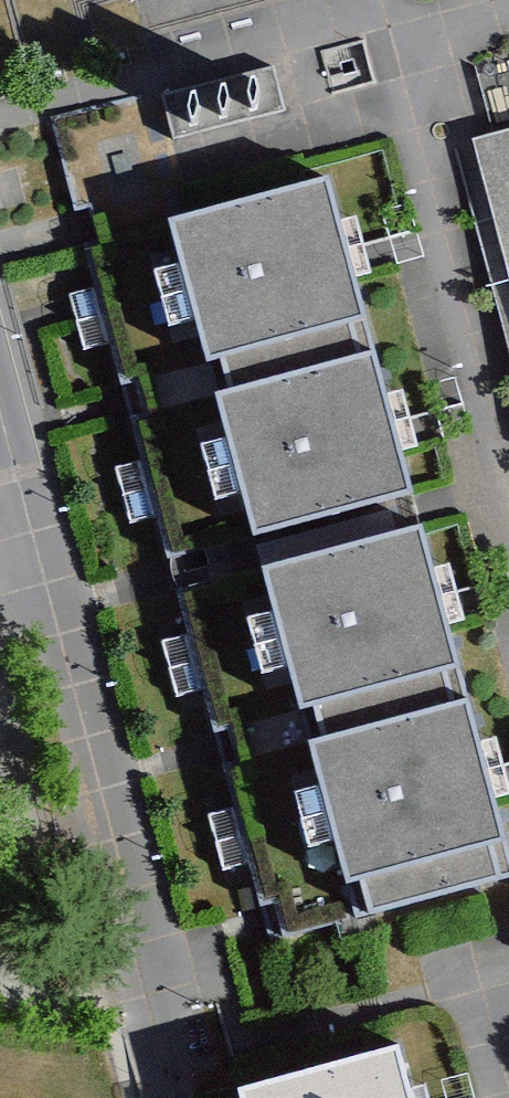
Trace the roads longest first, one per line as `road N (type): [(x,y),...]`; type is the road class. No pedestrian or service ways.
road 1 (secondary): [(229,0),(459,1097)]
road 2 (residential): [(179,1097),(0,421)]

